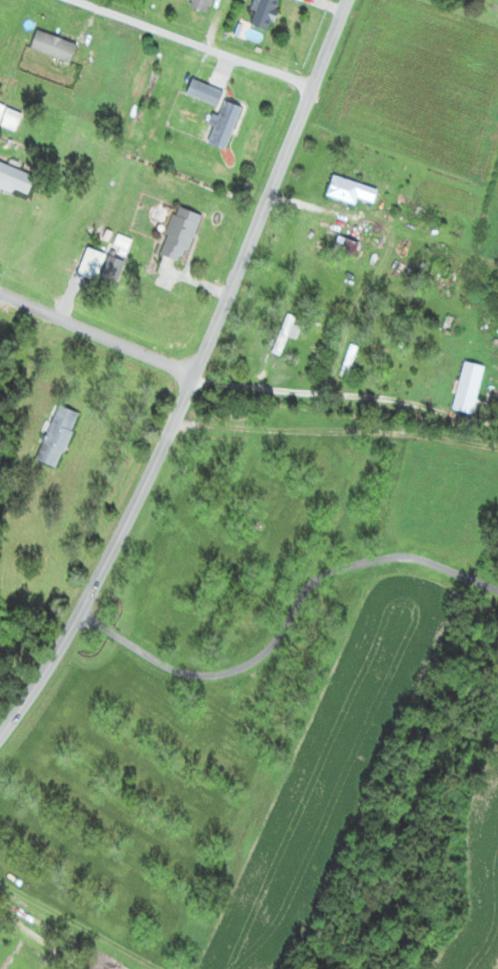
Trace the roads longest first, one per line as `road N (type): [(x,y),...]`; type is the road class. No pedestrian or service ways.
road 1 (residential): [(0,720),(71,631),(179,430),(195,373),(267,233),(364,0)]
road 2 (residential): [(195,373),(0,292)]

